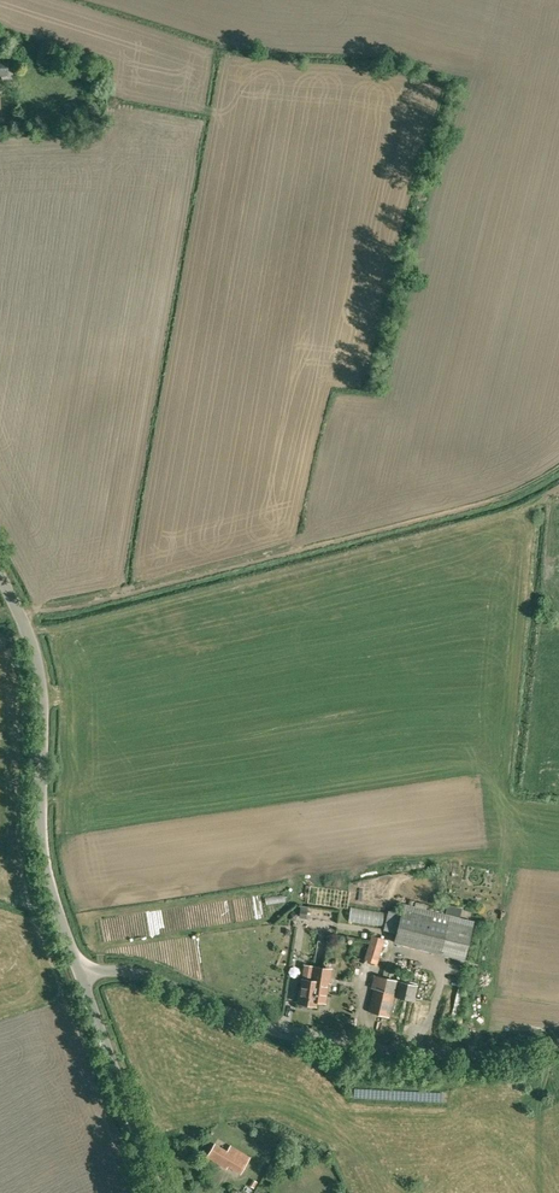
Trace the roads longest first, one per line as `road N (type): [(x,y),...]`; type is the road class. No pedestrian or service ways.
road 1 (track): [(20,614),(481,506),(558,471)]
road 2 (unclassified): [(558,1043),(474,1058),(350,1048),(266,1029),(134,973),(84,977)]
road 3 (unclassified): [(84,977),(42,851),(41,668),(0,575)]
road 4 (unclassified): [(161,1192),(84,977)]

